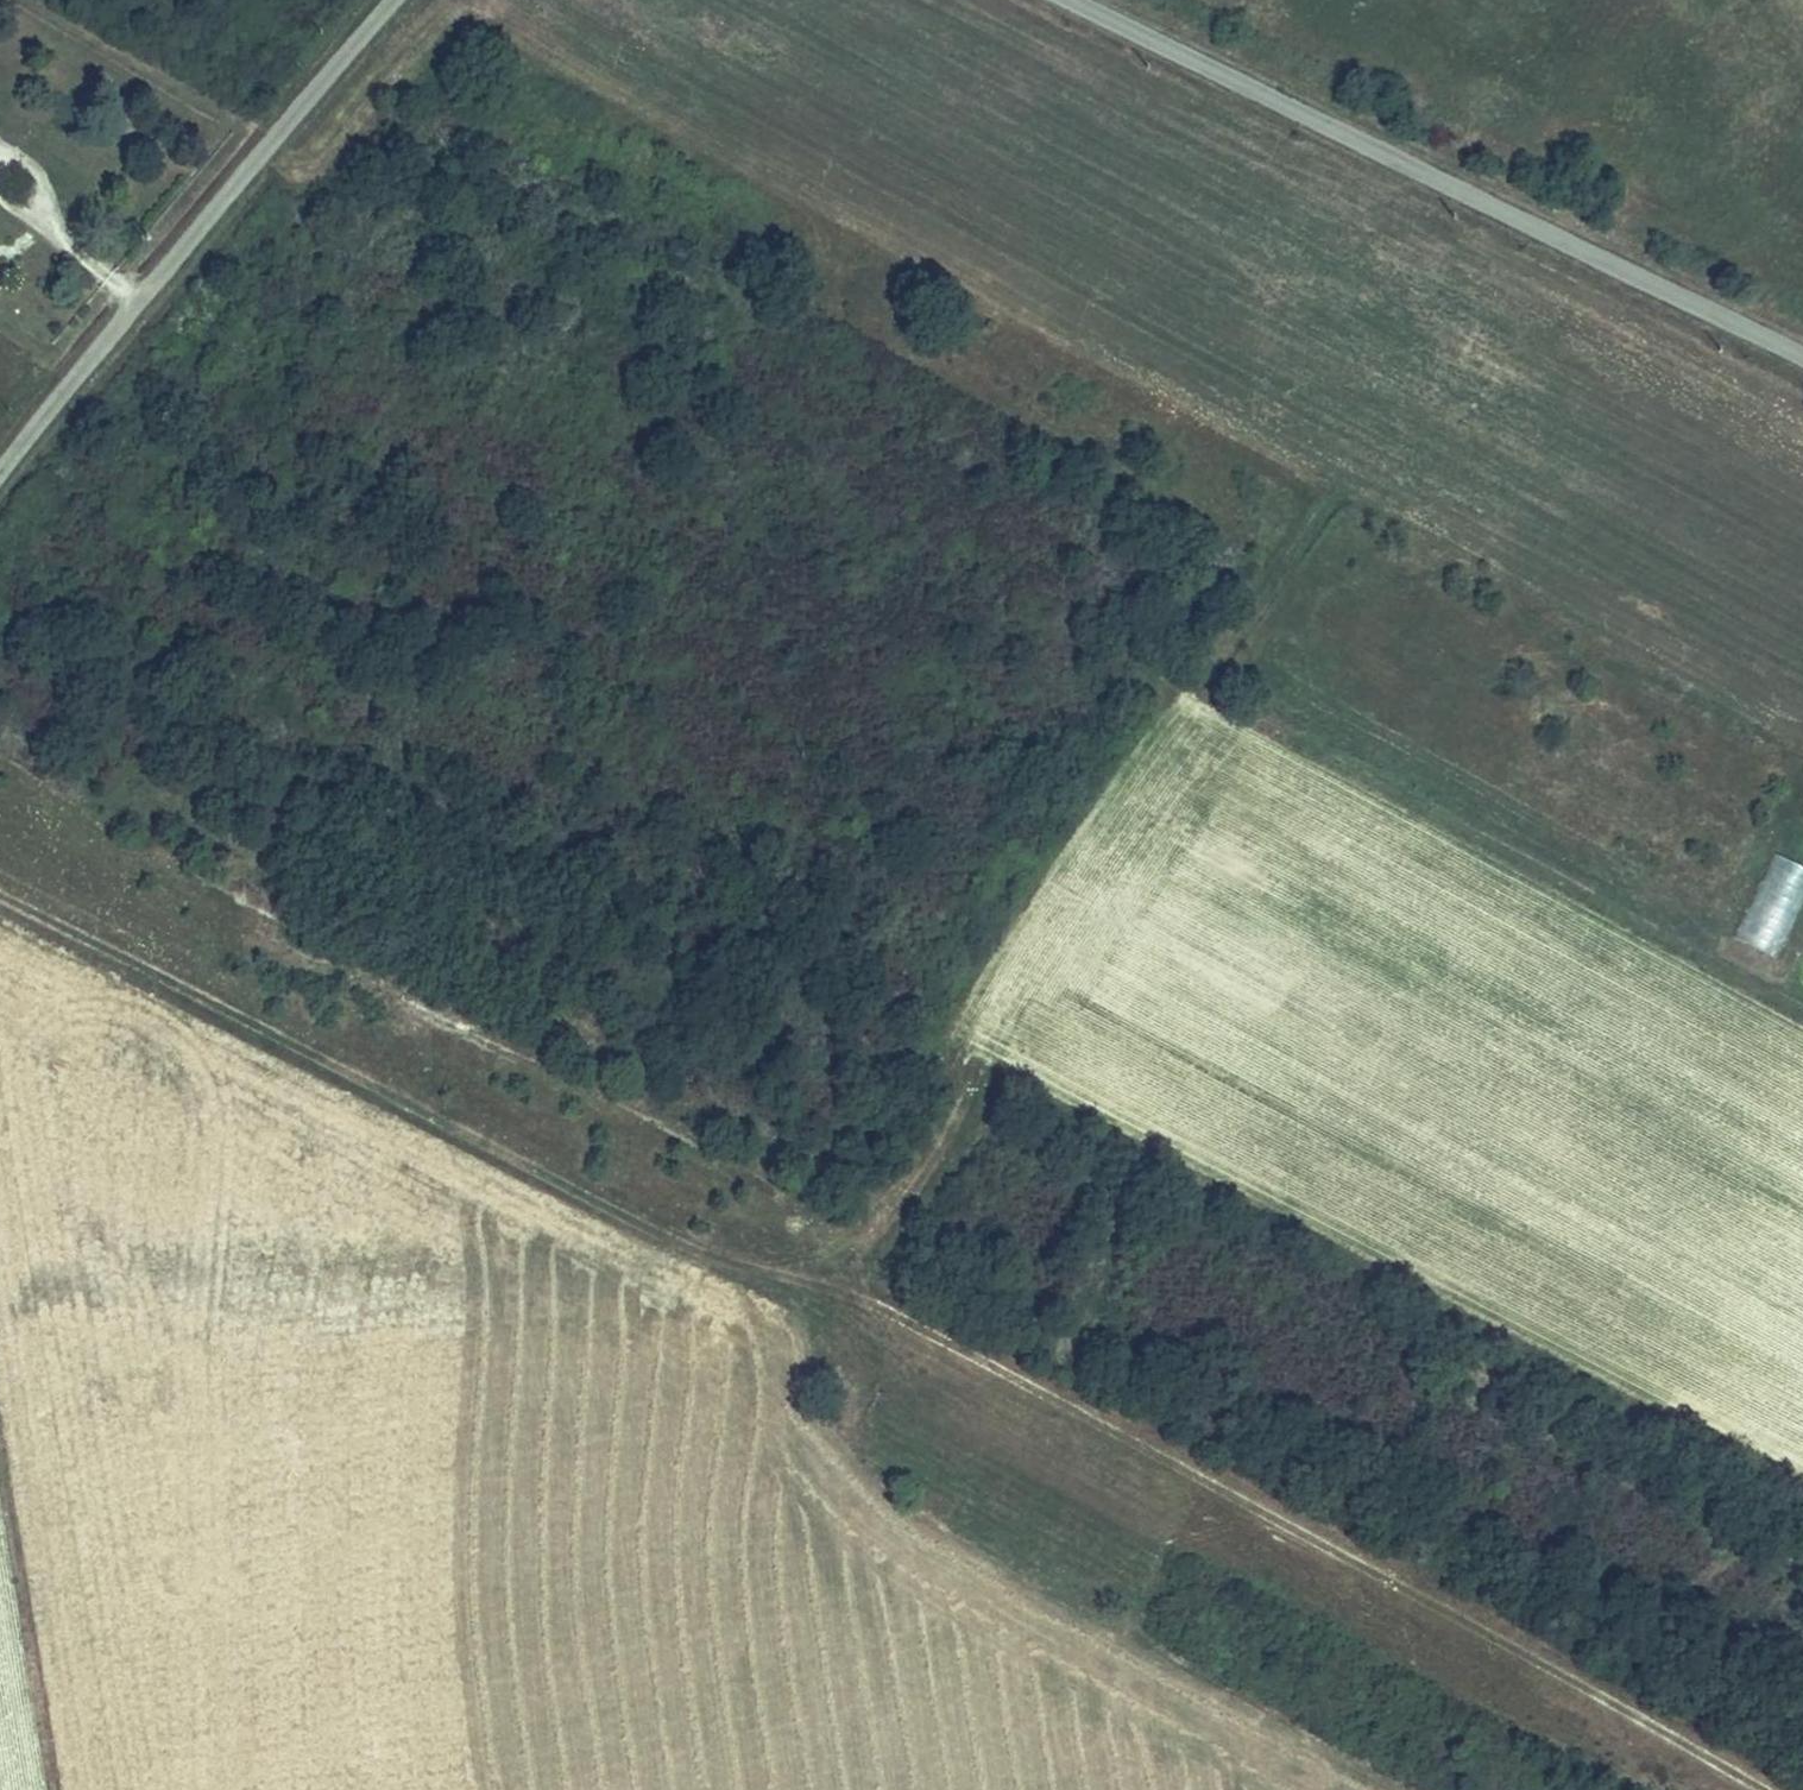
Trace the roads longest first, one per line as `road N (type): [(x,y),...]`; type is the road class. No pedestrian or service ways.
road 1 (track): [(0,917),(774,1295),(844,1286),(1773,1789)]
road 2 (unclassified): [(1802,356),(1075,0)]
road 3 (unclassified): [(393,0),(0,473)]

